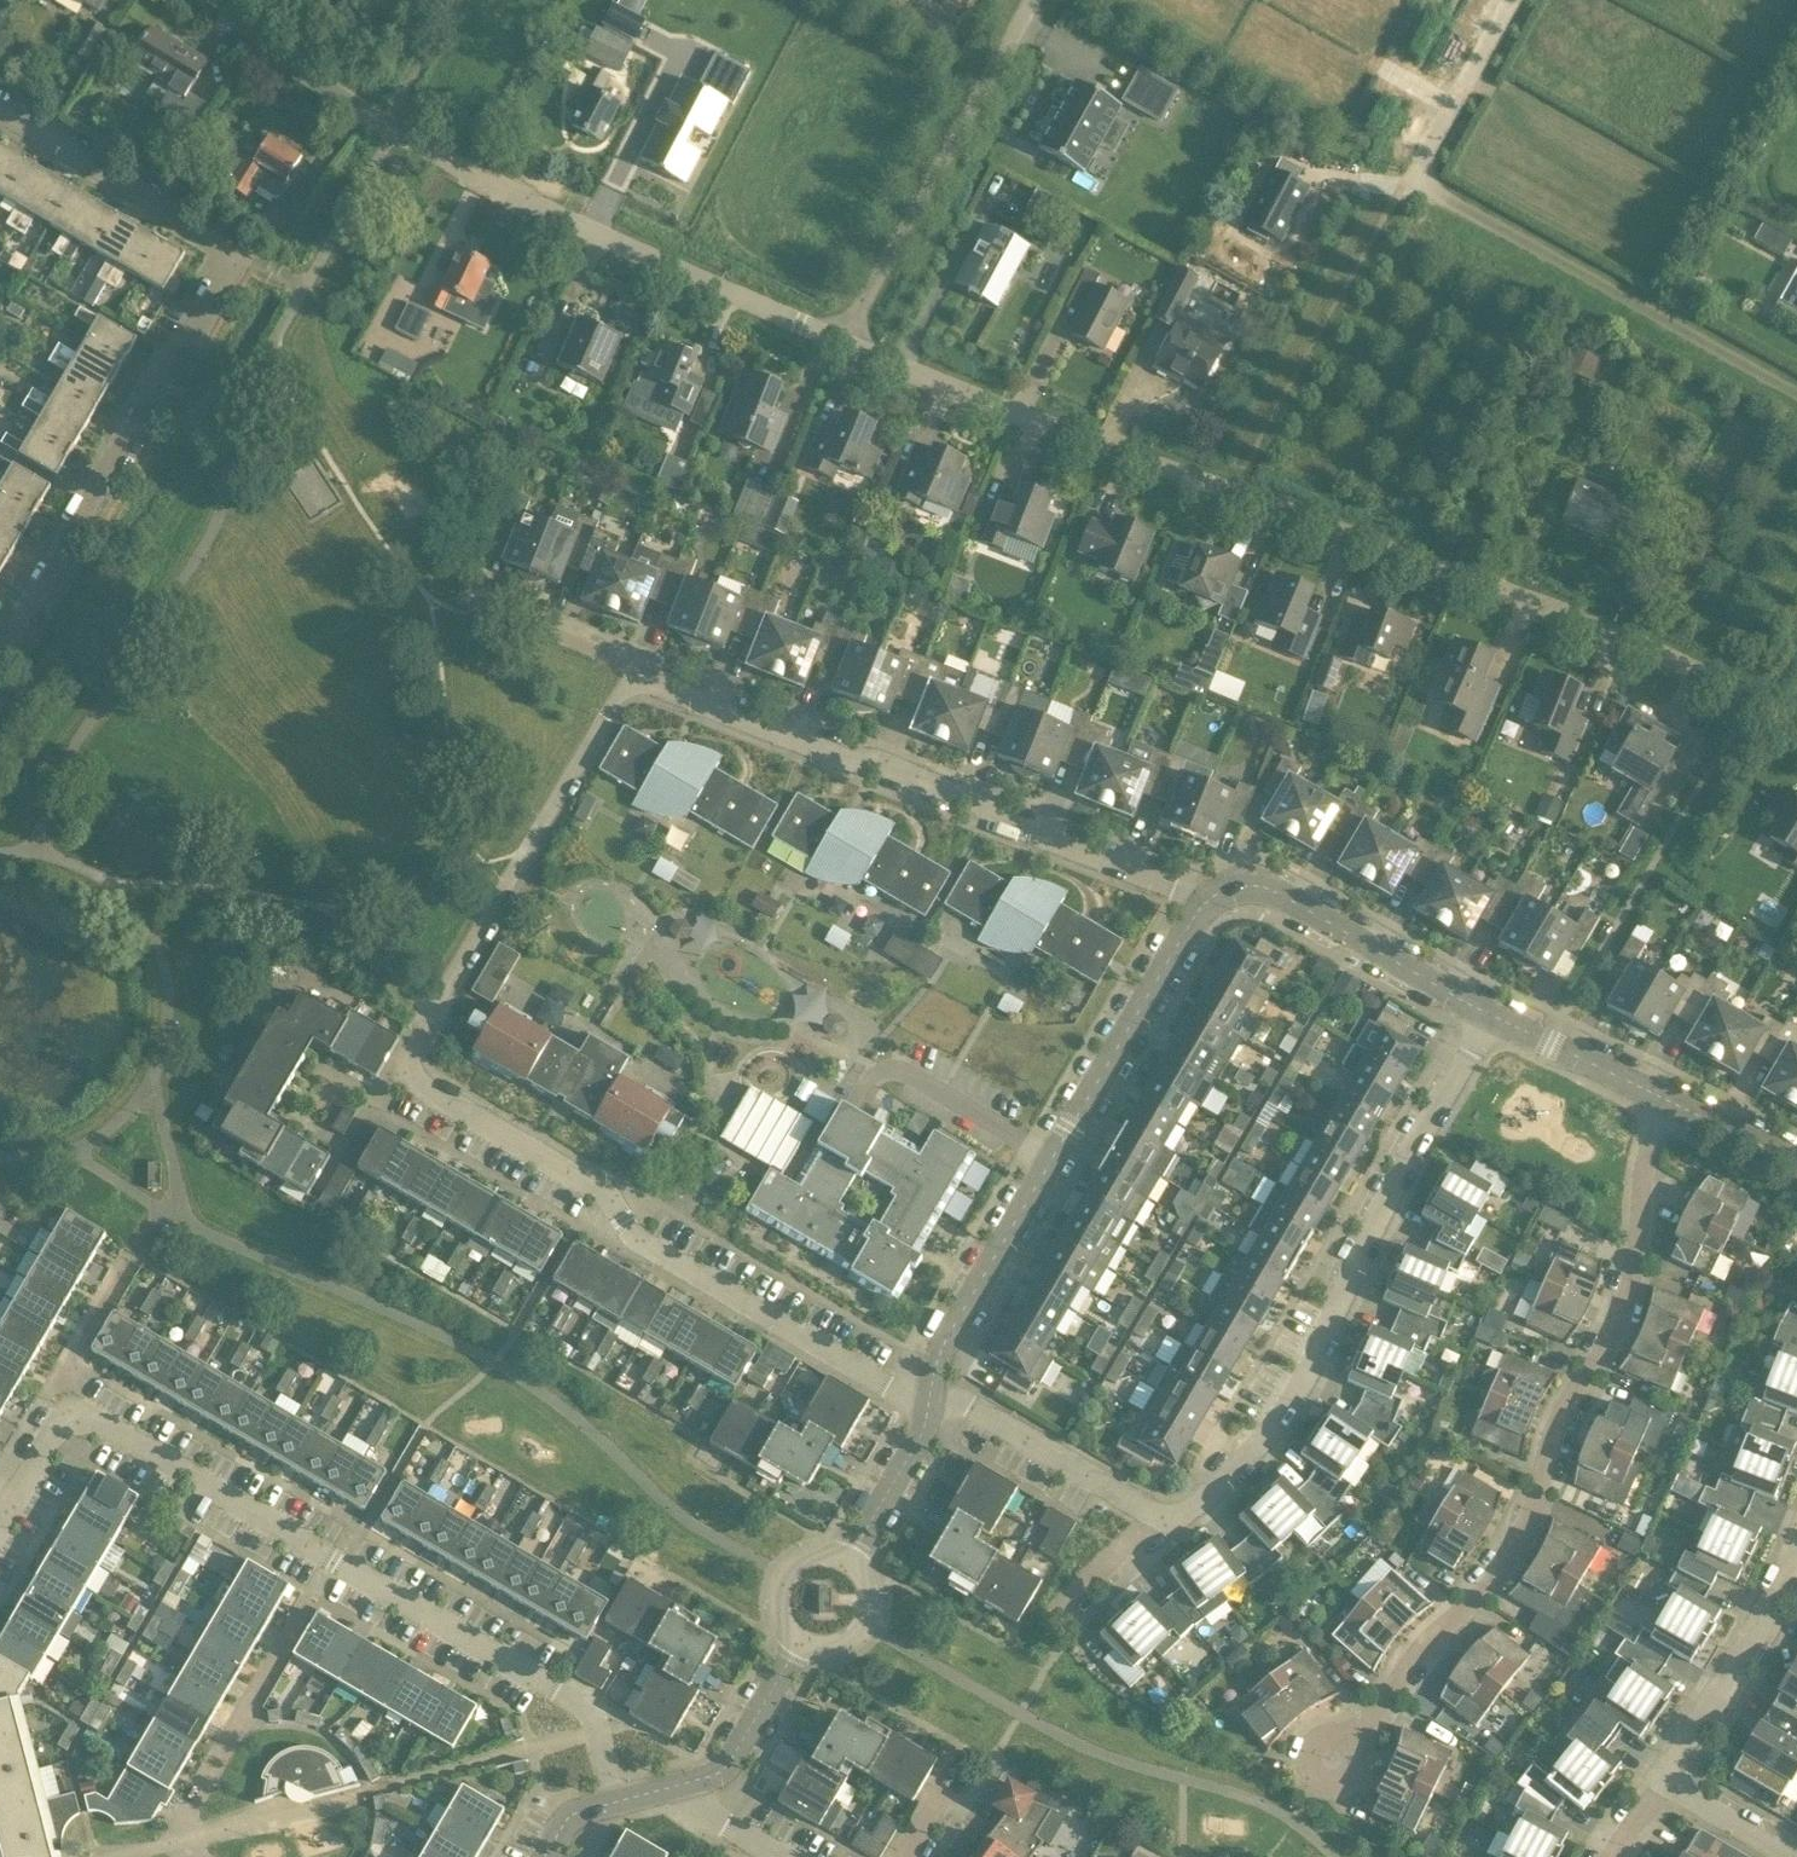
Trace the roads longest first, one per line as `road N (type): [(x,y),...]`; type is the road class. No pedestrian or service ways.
road 1 (residential): [(929,1396),(896,1390),(650,1248),(598,1190),(424,1090),(410,1063),(427,1020),(633,674)]
road 2 (residential): [(1796,725),(1621,637),(843,344)]
road 3 (residential): [(13,1502),(71,1408),(587,1709),(611,1801)]
road 4 (residential): [(0,666),(239,254),(0,110)]
road 5 (residential): [(1348,1743),(1421,1645),(1507,1564),(1535,1512),(1558,1420),(1603,1354),(1635,1279),(1647,1153),(1669,1100)]
road 6 (residential): [(843,344),(387,127),(223,0)]
road 7 (residential): [(1512,0),(1413,177),(1796,392)]
road 8 (residential): [(1204,899),(970,798),(875,761),(841,758),(633,674)]
road 9 (residential): [(1164,1519),(1217,1488),(1272,1423),(1487,1011)]
road 10 (residential): [(929,1396),(961,1313),(1204,899)]
road 11 (residential): [(1033,0),(843,344)]
road 12 (residential): [(1204,899),(1237,886),(1263,887),(1487,1011)]
road 13 (residential): [(1661,1781),(1767,1615),(1796,1550)]
road 14 (residential): [(1164,1519),(972,1407),(929,1396)]
road 15 (residential): [(666,1791),(738,1751),(799,1642)]
road 16 (residential): [(1487,1011),(1669,1100)]
road 17 (residential): [(847,1559),(923,1436),(929,1396)]
road 18 (residential): [(1348,1743),(1358,1761),(1353,1777),(1335,1789),(1318,1785),(1308,1774),(1310,1750),(1320,1740),(1342,1739)]
road 19 (residential): [(799,1642),(775,1615),(784,1570),(811,1553),(847,1559)]
road 20 (residential): [(1789,1856),(1661,1781)]
road 21 (residential): [(847,1559),(870,1593),(864,1624),(841,1645),(799,1642)]
road 22 (residential): [(633,674),(501,615)]
road 23 (residential): [(1669,1100),(1796,1165)]
road 24 (residential): [(1060,1614),(1109,1558),(1164,1519)]
road 25 (residential): [(666,1791),(783,1856)]

